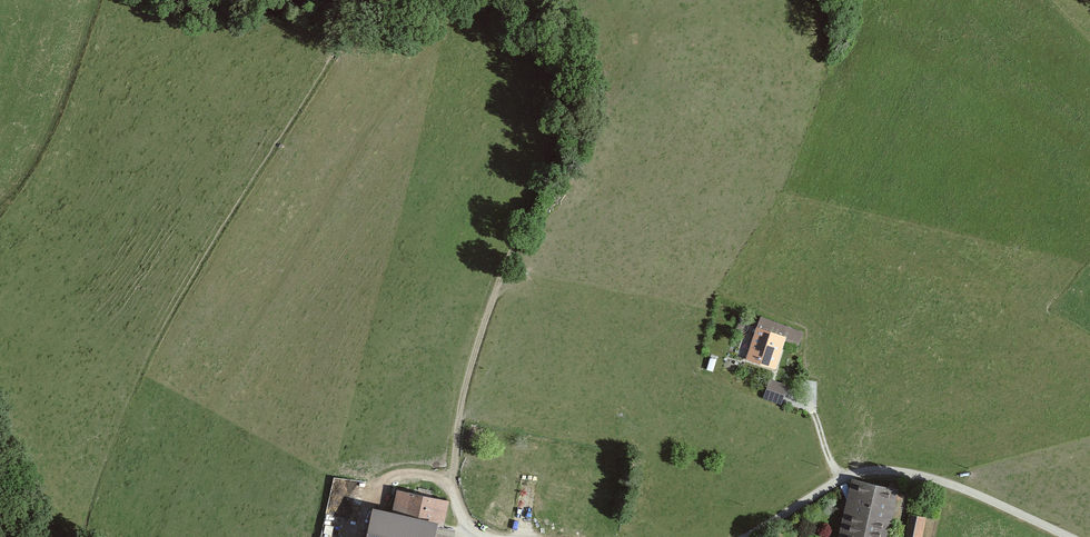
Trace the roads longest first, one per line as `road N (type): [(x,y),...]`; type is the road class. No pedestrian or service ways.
road 1 (track): [(302,0),(449,31),(595,82),(588,132),(494,300),(451,486)]

